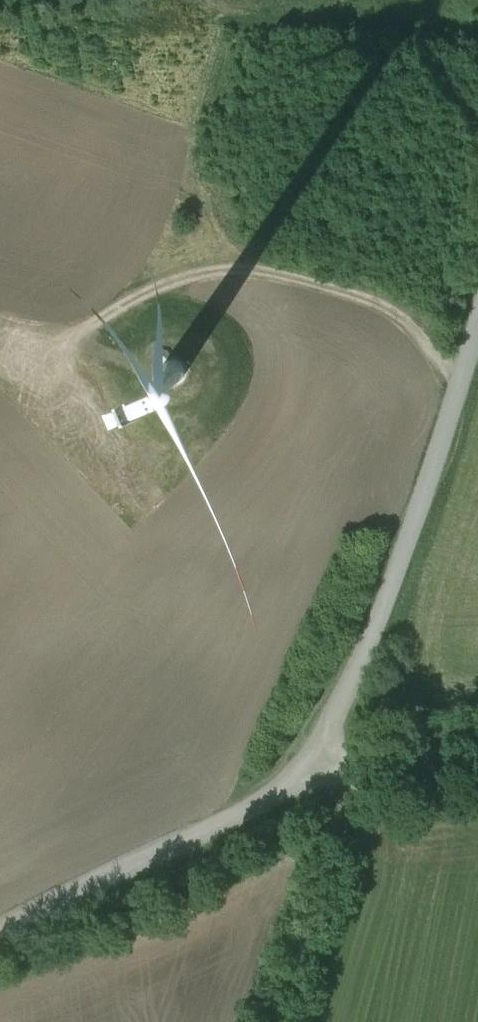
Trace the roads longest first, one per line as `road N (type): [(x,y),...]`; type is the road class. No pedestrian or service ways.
road 1 (track): [(477,291),(324,787),(0,941)]
road 2 (track): [(456,368),(380,305),(265,267),(166,282),(60,352)]
road 3 (unclassified): [(477,750),(403,753),(324,787)]

